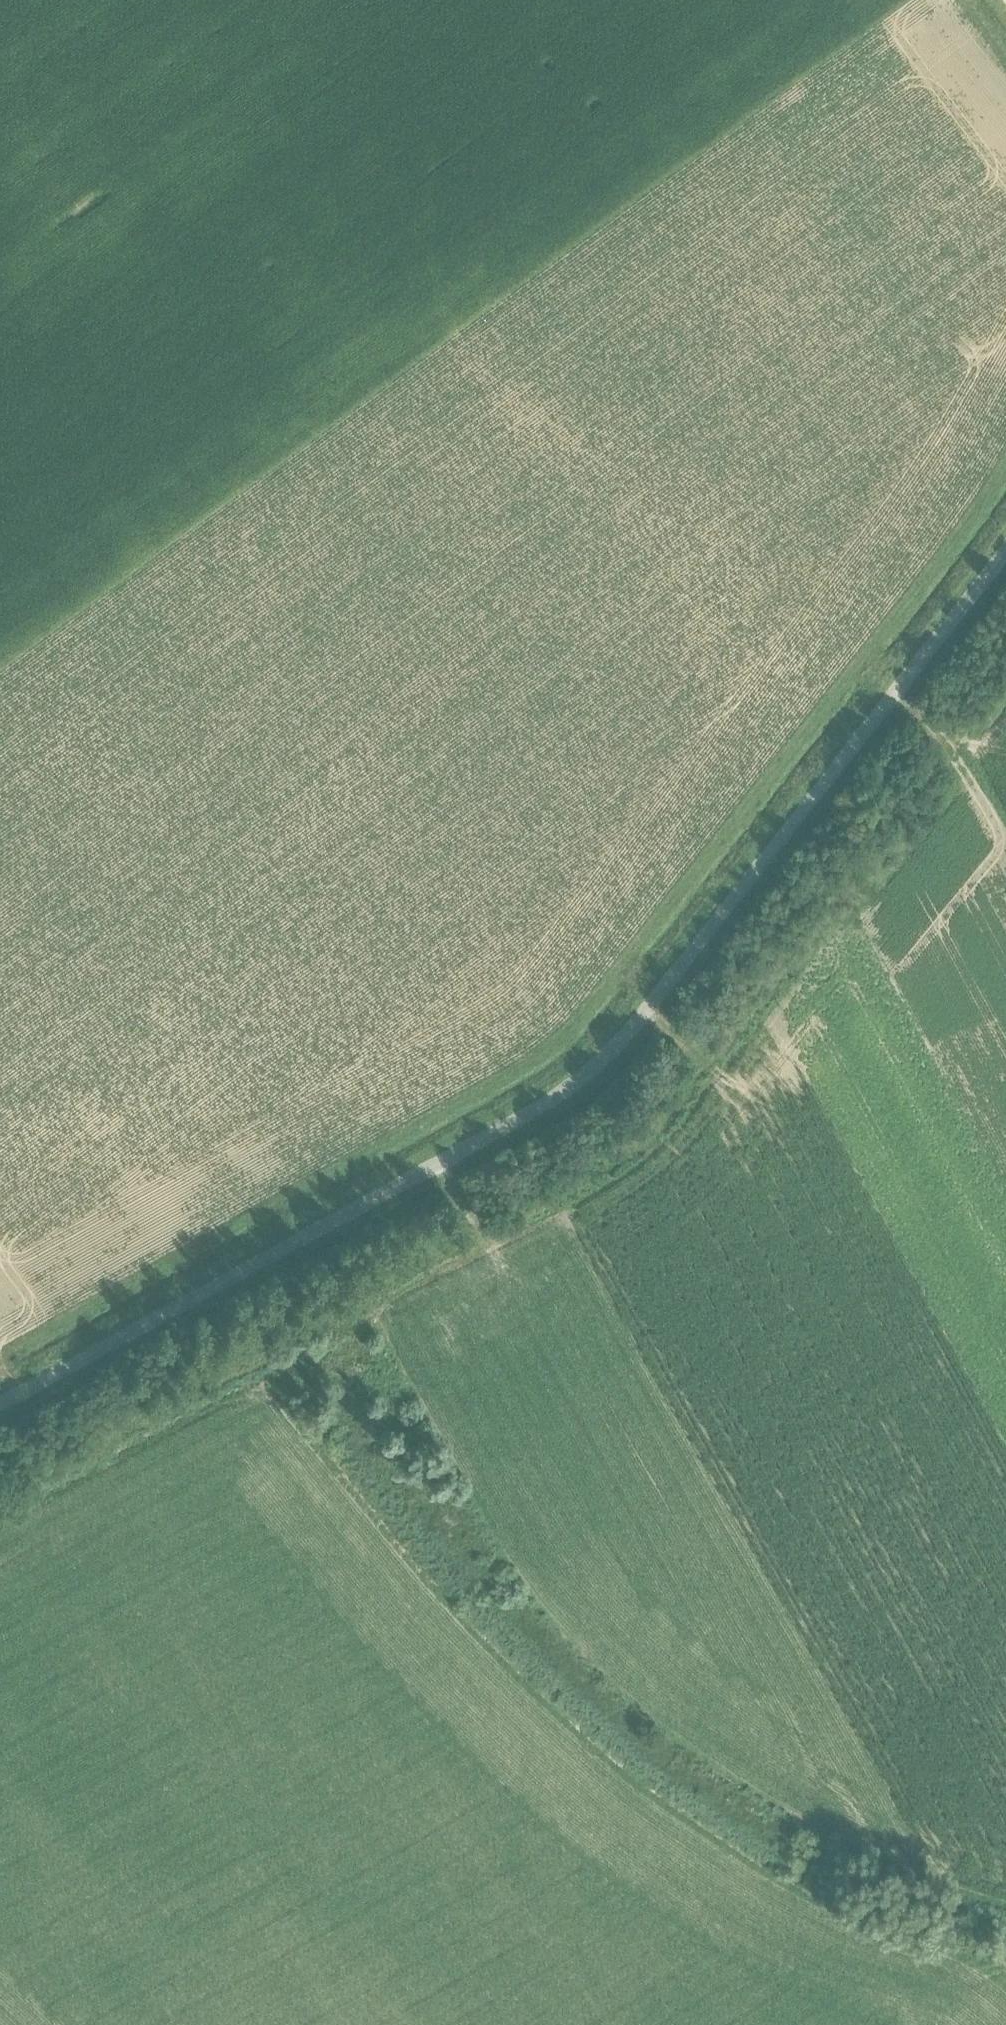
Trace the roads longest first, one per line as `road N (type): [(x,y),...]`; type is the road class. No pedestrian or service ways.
road 1 (unclassified): [(0,1405),(542,1104),(616,1036),(1005,551)]

